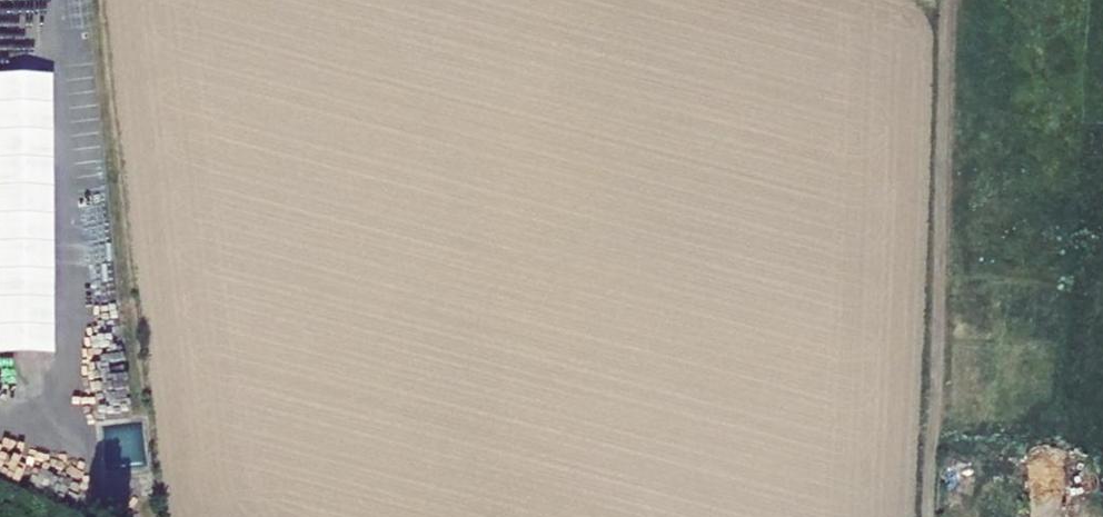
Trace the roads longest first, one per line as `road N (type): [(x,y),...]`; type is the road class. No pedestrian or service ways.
road 1 (track): [(931,516),(953,0)]

